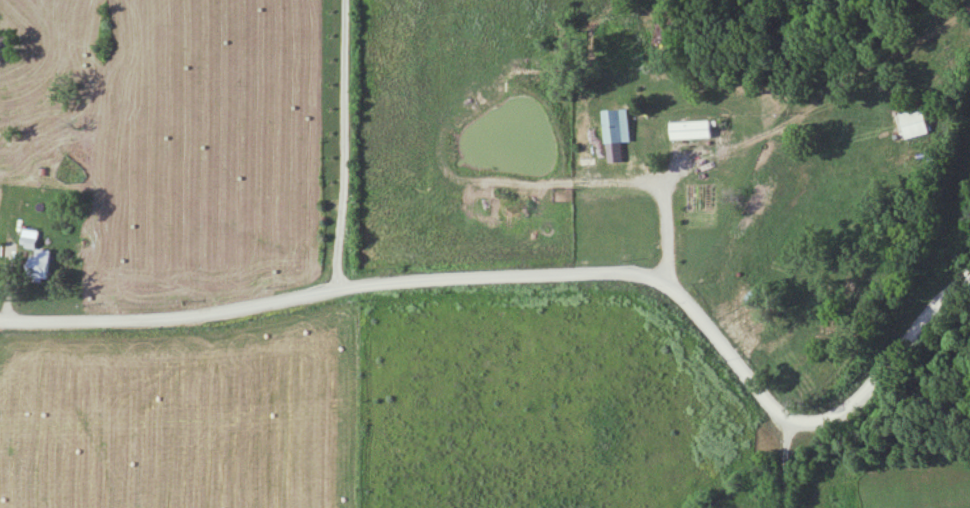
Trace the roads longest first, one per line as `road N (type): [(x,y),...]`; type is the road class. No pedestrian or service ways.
road 1 (residential): [(969,275),(862,396),(811,434),(785,426),(690,310),(646,283),(447,281),(184,321),(0,326)]

